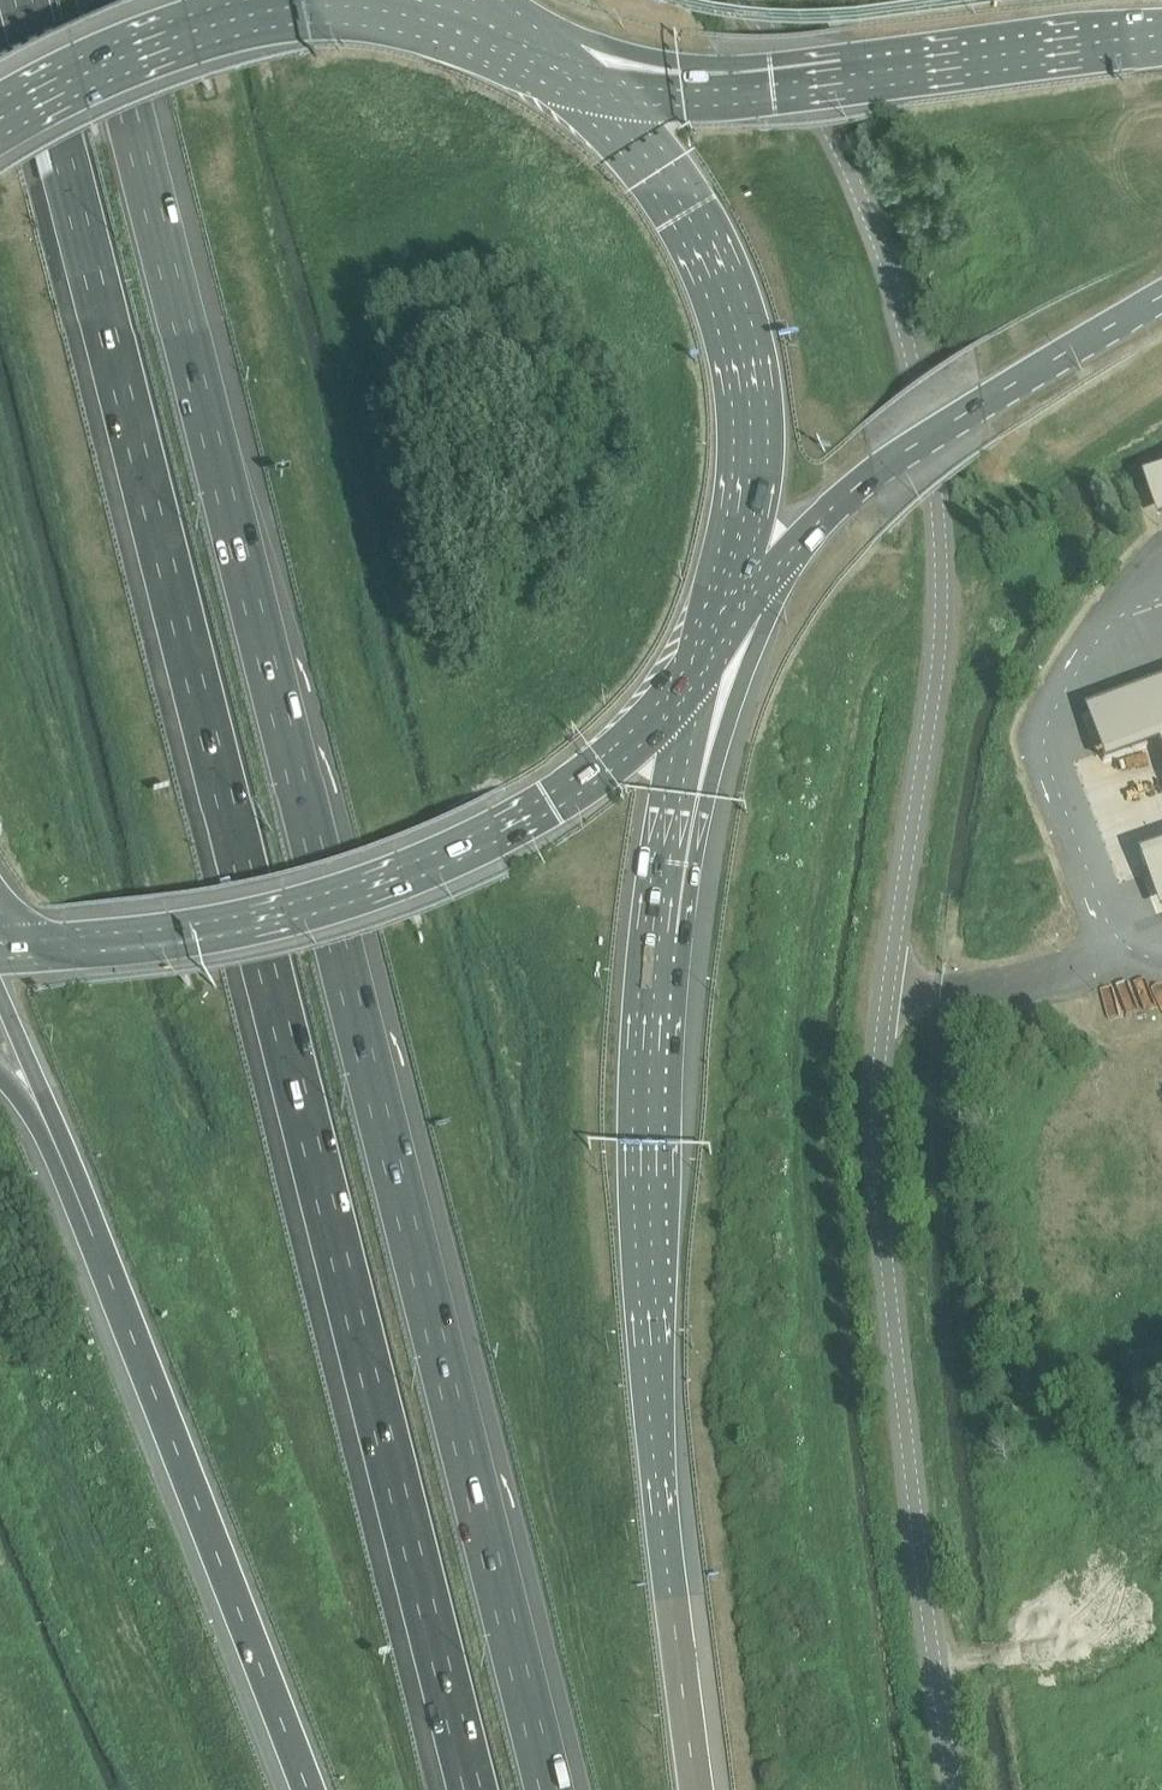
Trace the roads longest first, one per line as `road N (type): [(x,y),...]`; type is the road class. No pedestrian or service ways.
road 1 (motorway): [(25,0),(474,1789)]
road 2 (motorway): [(548,1789),(101,0)]
road 3 (unclassified): [(955,1789),(918,1539),(880,1196),(878,1095),(941,635),(941,553),(916,366),(885,250),(854,175),(749,0)]
road 4 (motorway): [(704,1789),(662,1479),(641,1178),(653,931),(697,682)]
road 5 (trunk): [(0,959),(239,934),(406,885),(558,809),(655,732),(697,682)]
road 6 (trunk): [(697,682),(753,489),(756,425),(742,319),(690,210),(635,143),(557,69)]
road 7 (motorway): [(59,1153),(299,1789)]
road 8 (primary): [(697,682),(784,559),(839,502),(1161,300)]
road 9 (primary): [(1161,35),(730,92),(627,86),(557,69)]
road 10 (trunk): [(557,69),(427,21),(348,5),(293,5),(195,32),(0,122)]
road 11 (motorway): [(0,998),(59,1153)]

